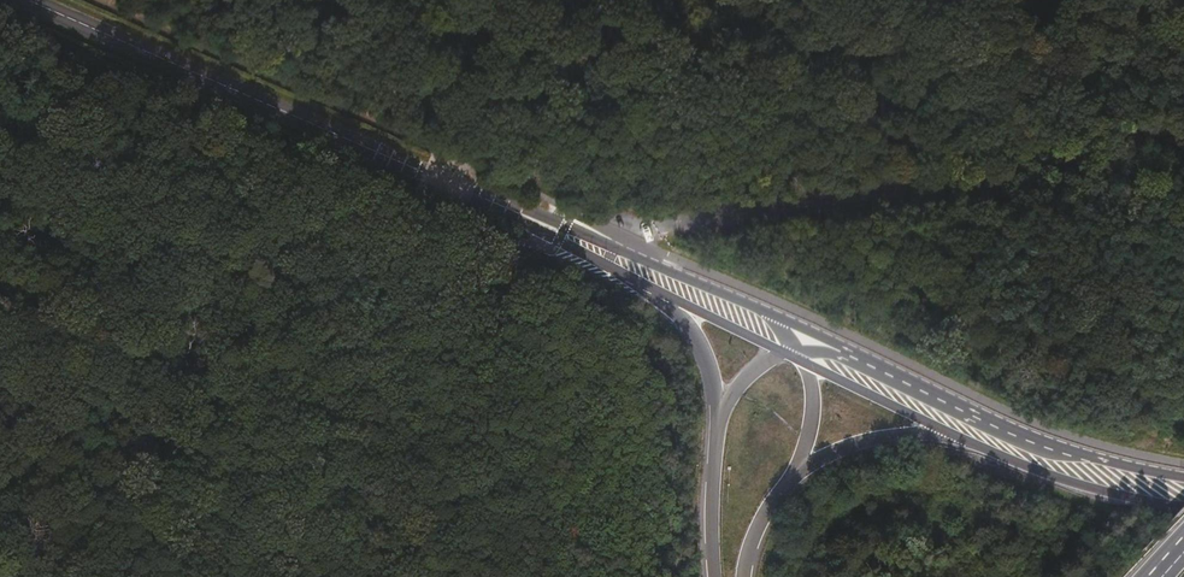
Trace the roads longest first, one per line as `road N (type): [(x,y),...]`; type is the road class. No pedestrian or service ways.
road 1 (track): [(436,0),(529,162),(535,228),(492,262),(0,512)]
road 2 (secondary): [(30,0),(485,198)]
road 3 (secondary): [(1183,479),(1110,463),(988,417),(873,361)]
road 4 (secondary): [(774,317),(485,198)]
road 5 (secondary): [(952,433),(1059,480),(1183,507)]
road 6 (secondary): [(485,198),(674,300)]
road 7 (secondary): [(794,356),(952,433)]
road 8 (trunk): [(722,403),(715,576)]
road 9 (trunk): [(803,468),(887,437),(952,433)]
road 10 (secondary): [(674,300),(794,356)]
road 11 (trunk): [(745,576),(757,532),(803,468)]

